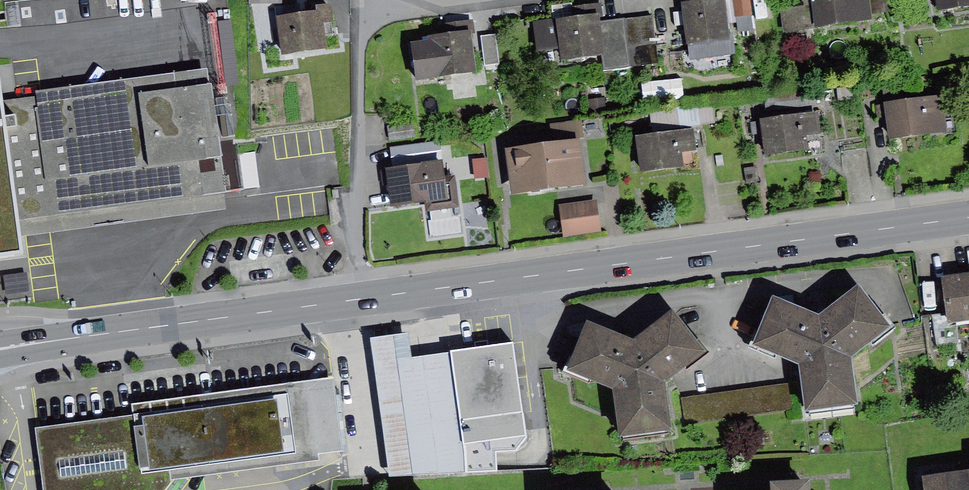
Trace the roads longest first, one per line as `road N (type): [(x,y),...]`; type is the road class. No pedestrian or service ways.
road 1 (primary): [(968,217),(350,304)]
road 2 (primary): [(350,304),(0,352)]
road 3 (residential): [(350,304),(361,0)]

